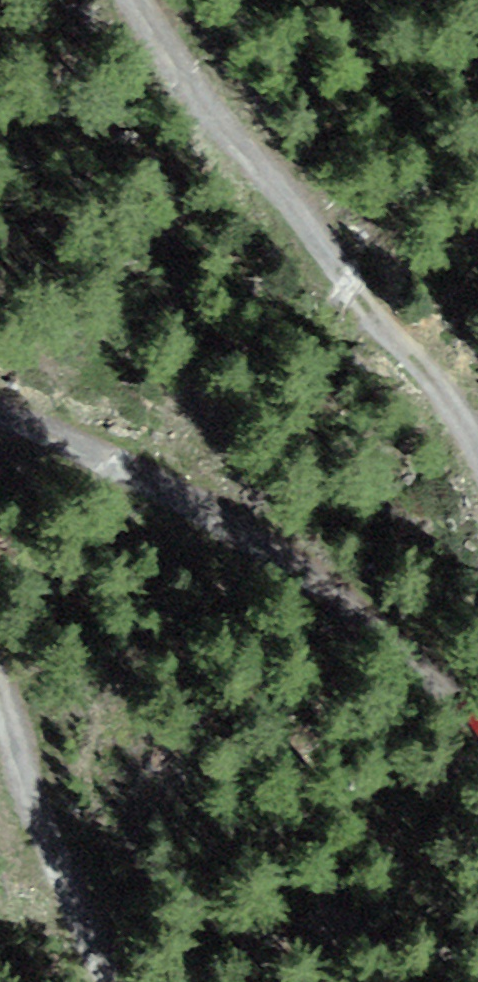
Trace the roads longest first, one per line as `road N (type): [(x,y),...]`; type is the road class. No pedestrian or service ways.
road 1 (track): [(477,462),(416,370),(146,31),(130,0)]
road 2 (track): [(0,417),(149,492),(369,621),(477,721)]
road 3 (track): [(115,981),(35,819),(0,704)]

